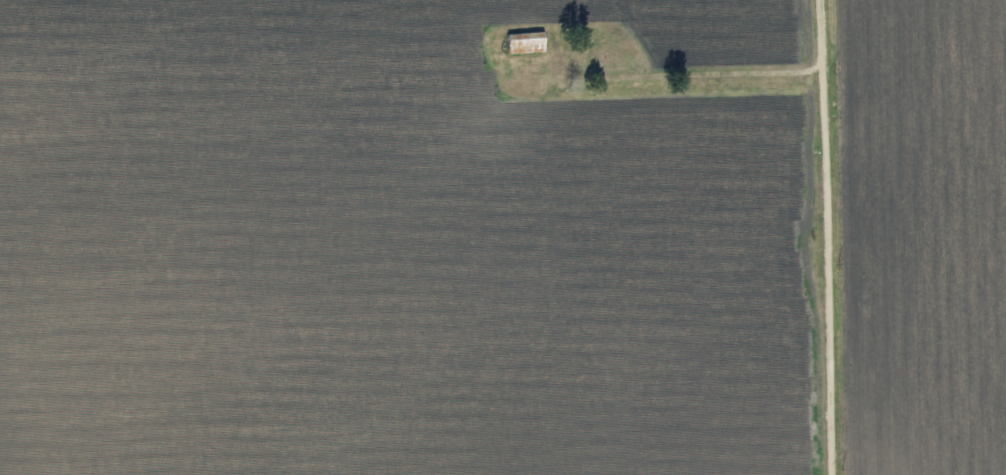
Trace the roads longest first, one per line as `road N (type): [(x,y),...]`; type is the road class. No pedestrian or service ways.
road 1 (track): [(823,474),(814,0)]

